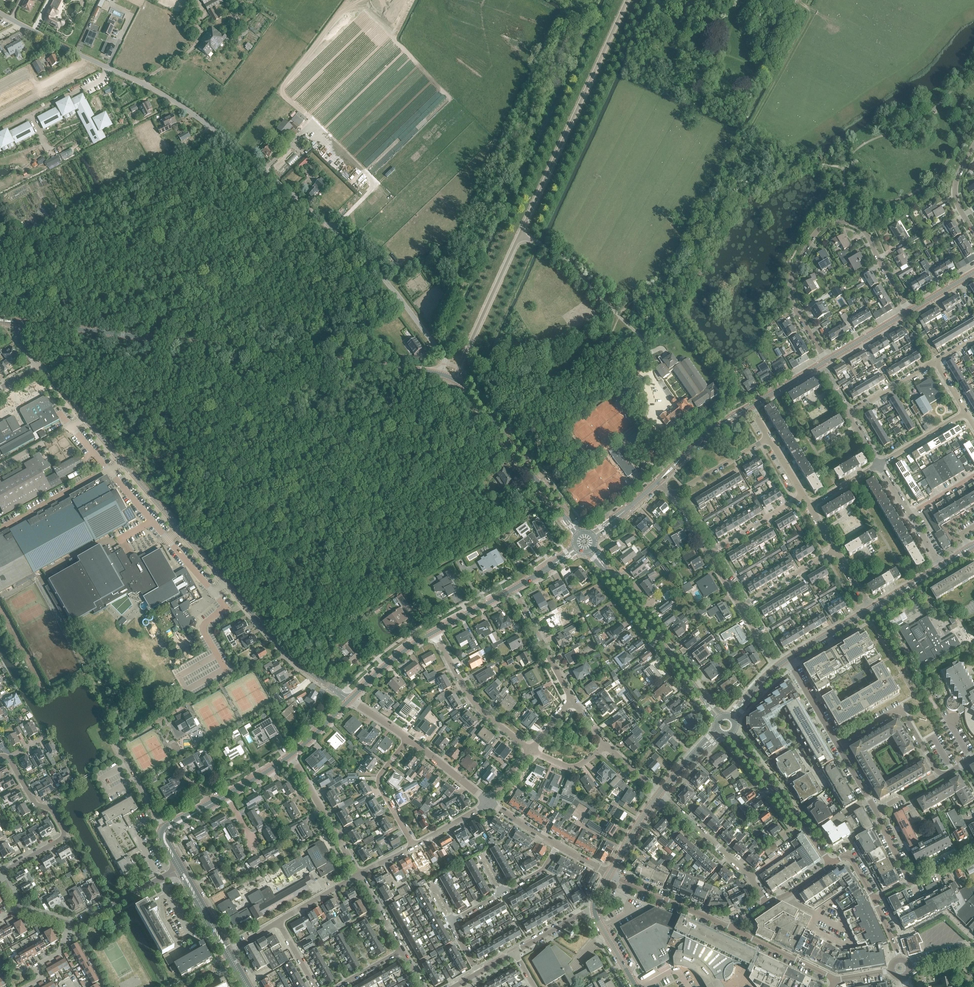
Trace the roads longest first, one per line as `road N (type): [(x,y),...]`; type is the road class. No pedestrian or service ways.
road 1 (residential): [(107,67),(193,113),(361,251),(435,346),(442,375)]
road 2 (tertiary): [(351,701),(297,663),(247,611),(39,366)]
road 3 (tertiary): [(442,375),(19,322)]
road 4 (residential): [(826,361),(791,289),(826,226),(864,231),(908,312)]
road 5 (tertiary): [(720,718),(591,549)]
road 6 (tertiary): [(578,535),(454,379)]
road 7 (unclassified): [(830,865),(731,733)]
road 8 (unclassified): [(454,379),(520,235)]
road 9 (residential): [(434,632),(477,708),(532,750)]
road 10 (unclassified): [(768,904),(751,877),(658,795)]
road 11 (residential): [(911,882),(837,745)]
road 12 (residential): [(359,875),(291,755)]
road 13 (unclassified): [(734,930),(609,874)]
road 14 (residential): [(0,132),(102,79),(107,67)]
road 15 (residential): [(572,702),(513,591)]
road 16 (residential): [(414,845),(378,780),(407,739)]
road 17 (secondary): [(657,481),(751,406)]
road 18 (residential): [(0,13),(107,67)]

